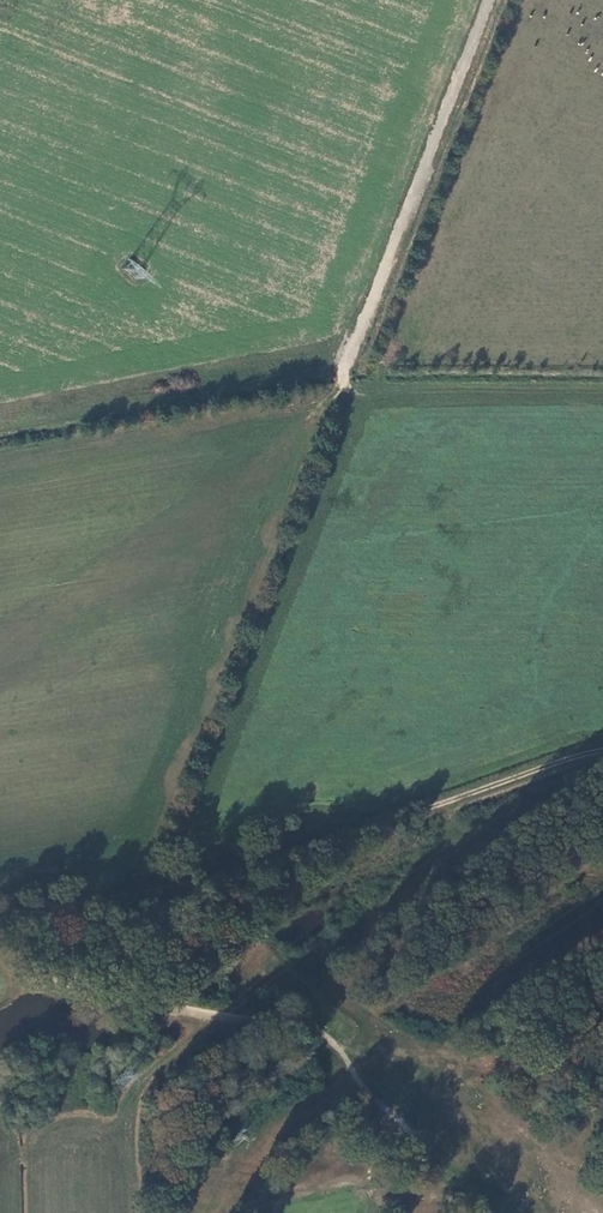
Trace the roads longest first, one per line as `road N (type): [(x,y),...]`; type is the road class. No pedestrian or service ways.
road 1 (track): [(491,0),(344,383)]

